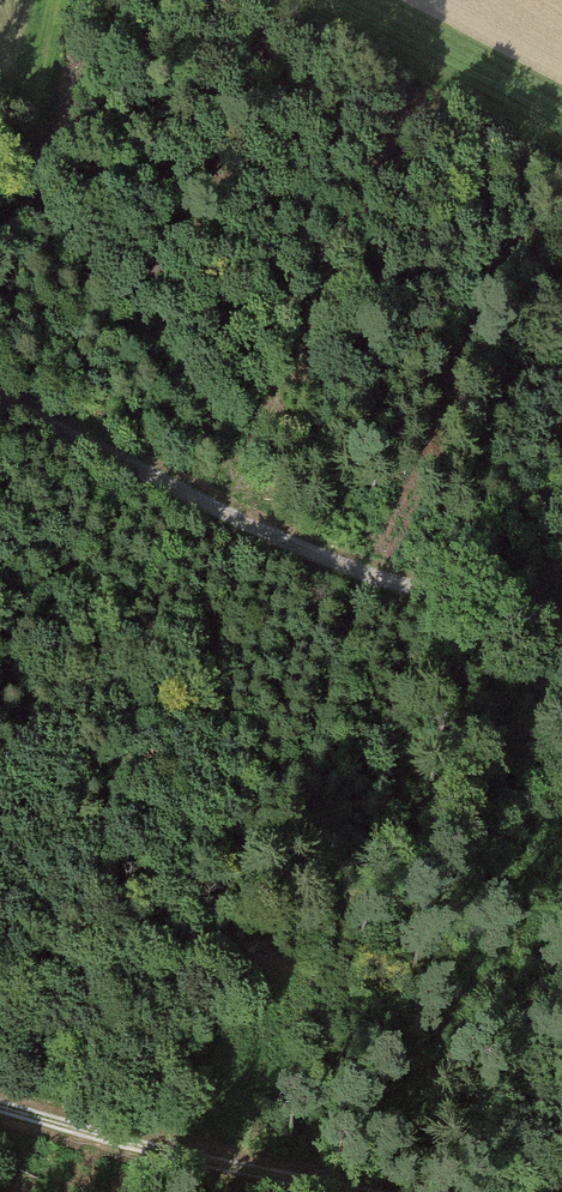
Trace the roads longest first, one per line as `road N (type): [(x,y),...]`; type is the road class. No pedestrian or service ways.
road 1 (track): [(561,624),(247,527),(0,401)]
road 2 (track): [(0,1115),(347,1191)]
road 3 (track): [(68,0),(41,101),(28,205),(0,263)]

